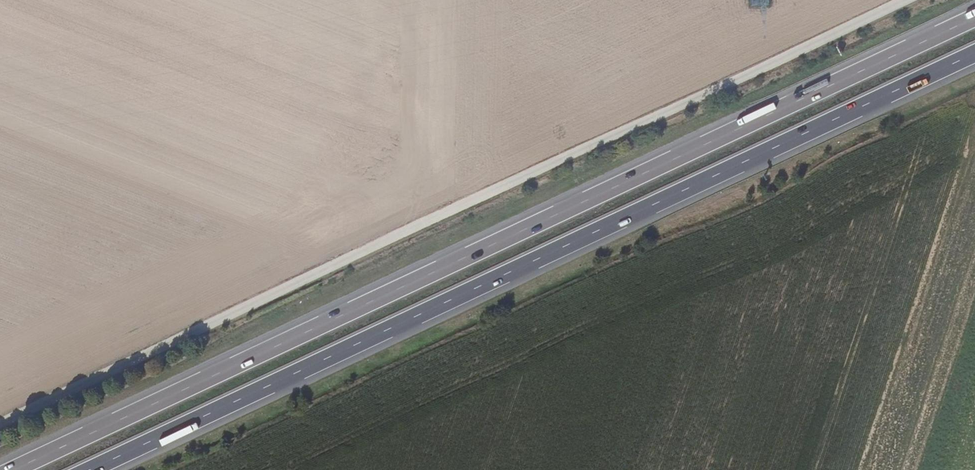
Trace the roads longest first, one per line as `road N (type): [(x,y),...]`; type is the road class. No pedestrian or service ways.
road 1 (trunk): [(974,17),(12,469)]
road 2 (track): [(0,419),(911,0)]
road 3 (trunk): [(89,469),(974,51)]

